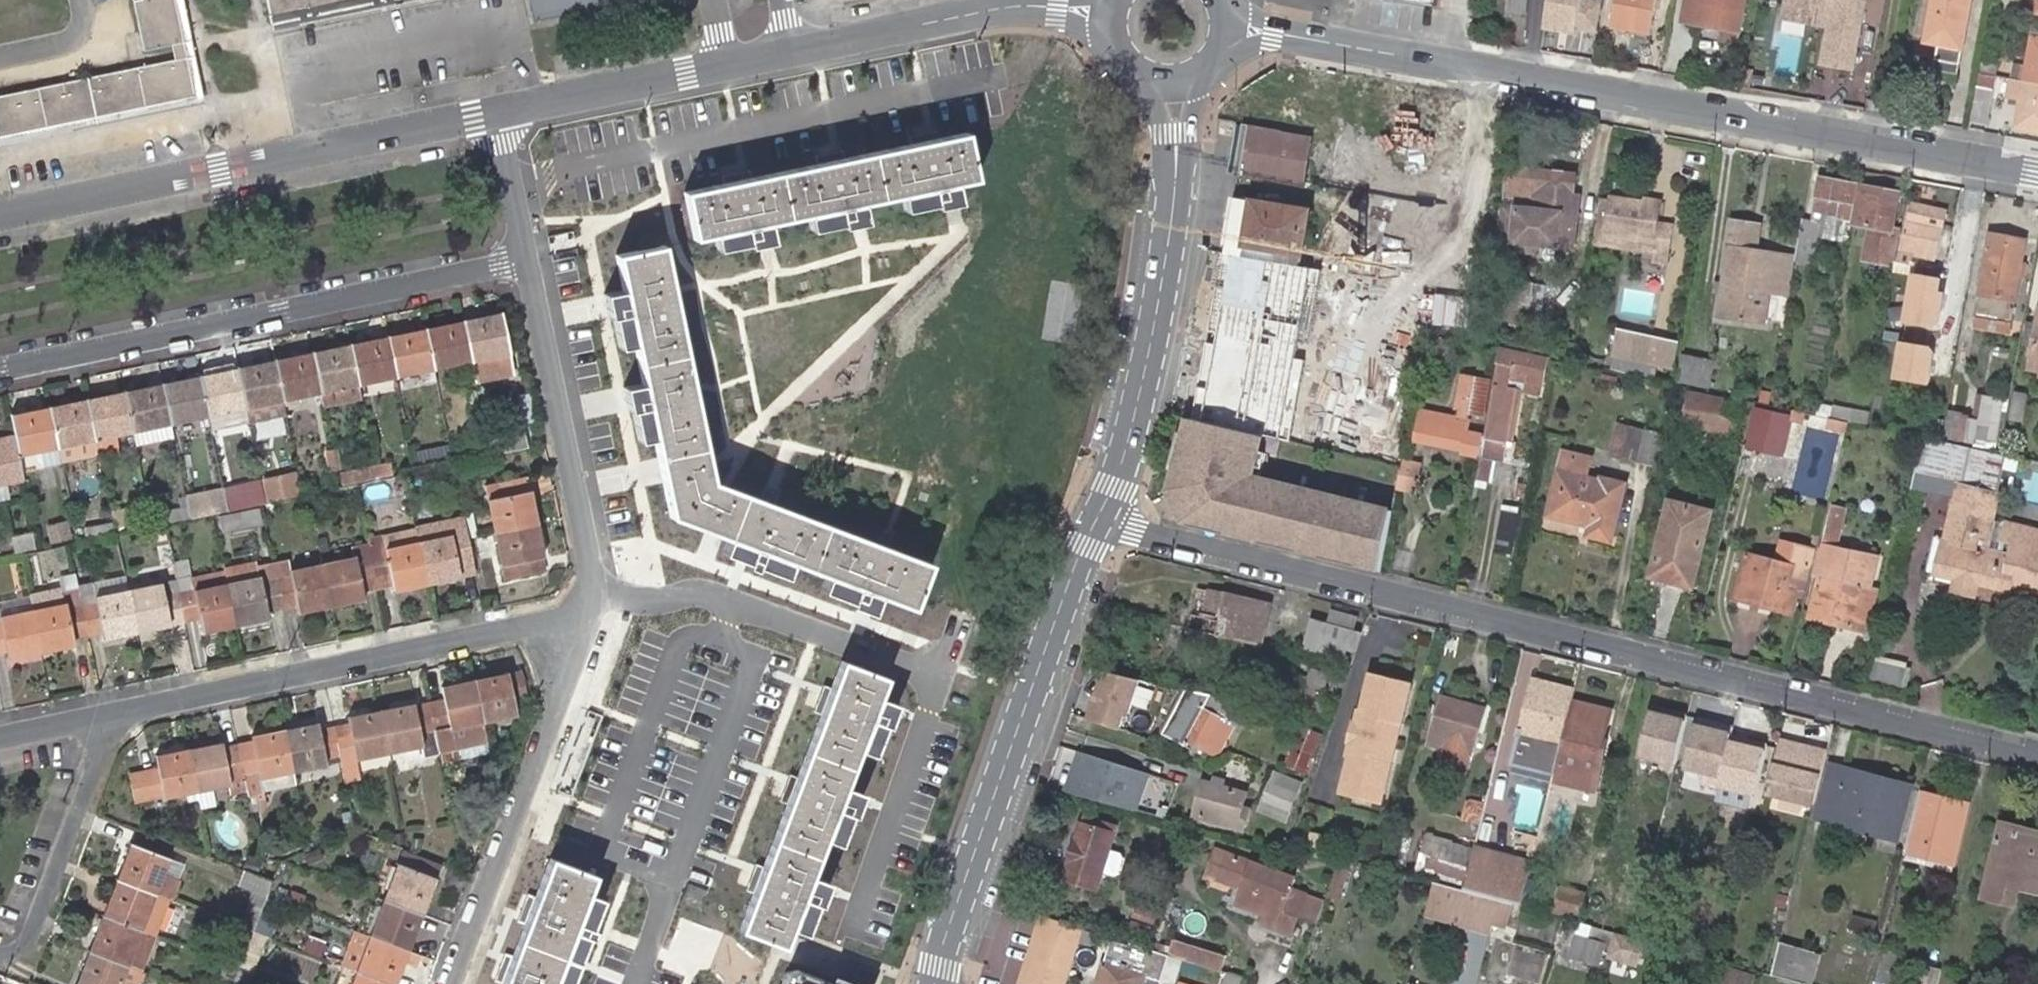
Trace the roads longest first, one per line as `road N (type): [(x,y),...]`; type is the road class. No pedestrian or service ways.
road 1 (residential): [(1097,517),(2037,752)]
road 2 (residential): [(1233,26),(2037,171)]
road 3 (residential): [(527,261),(0,369)]
road 4 (residential): [(496,115),(0,218)]
road 5 (residential): [(109,717),(595,614)]
road 6 (secondary): [(1097,517),(936,983)]
road 7 (secondary): [(1176,84),(1172,223),(1151,339),(1114,487),(1097,517)]
road 8 (residential): [(453,983),(595,614)]
road 9 (residential): [(527,261),(604,591),(595,614)]
road 10 (residential): [(1111,11),(987,9),(792,52)]
road 11 (residential): [(792,52),(496,115)]
road 12 (residential): [(0,935),(14,941),(109,717)]
road 13 (residential): [(496,115),(527,261)]

